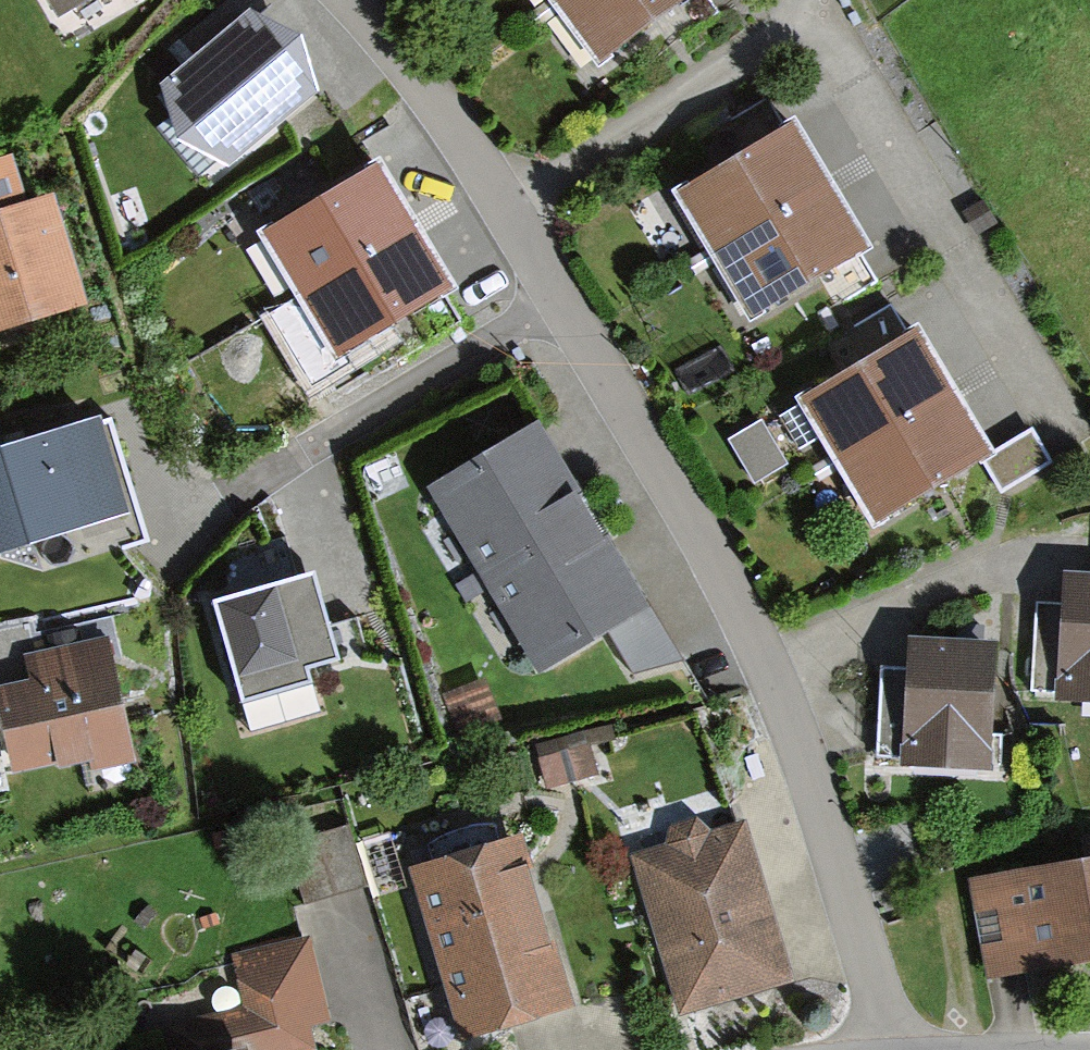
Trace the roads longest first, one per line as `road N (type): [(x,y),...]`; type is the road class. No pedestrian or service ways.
road 1 (residential): [(350,0),(424,89),(504,206),(745,625),(805,766),(883,1049)]

